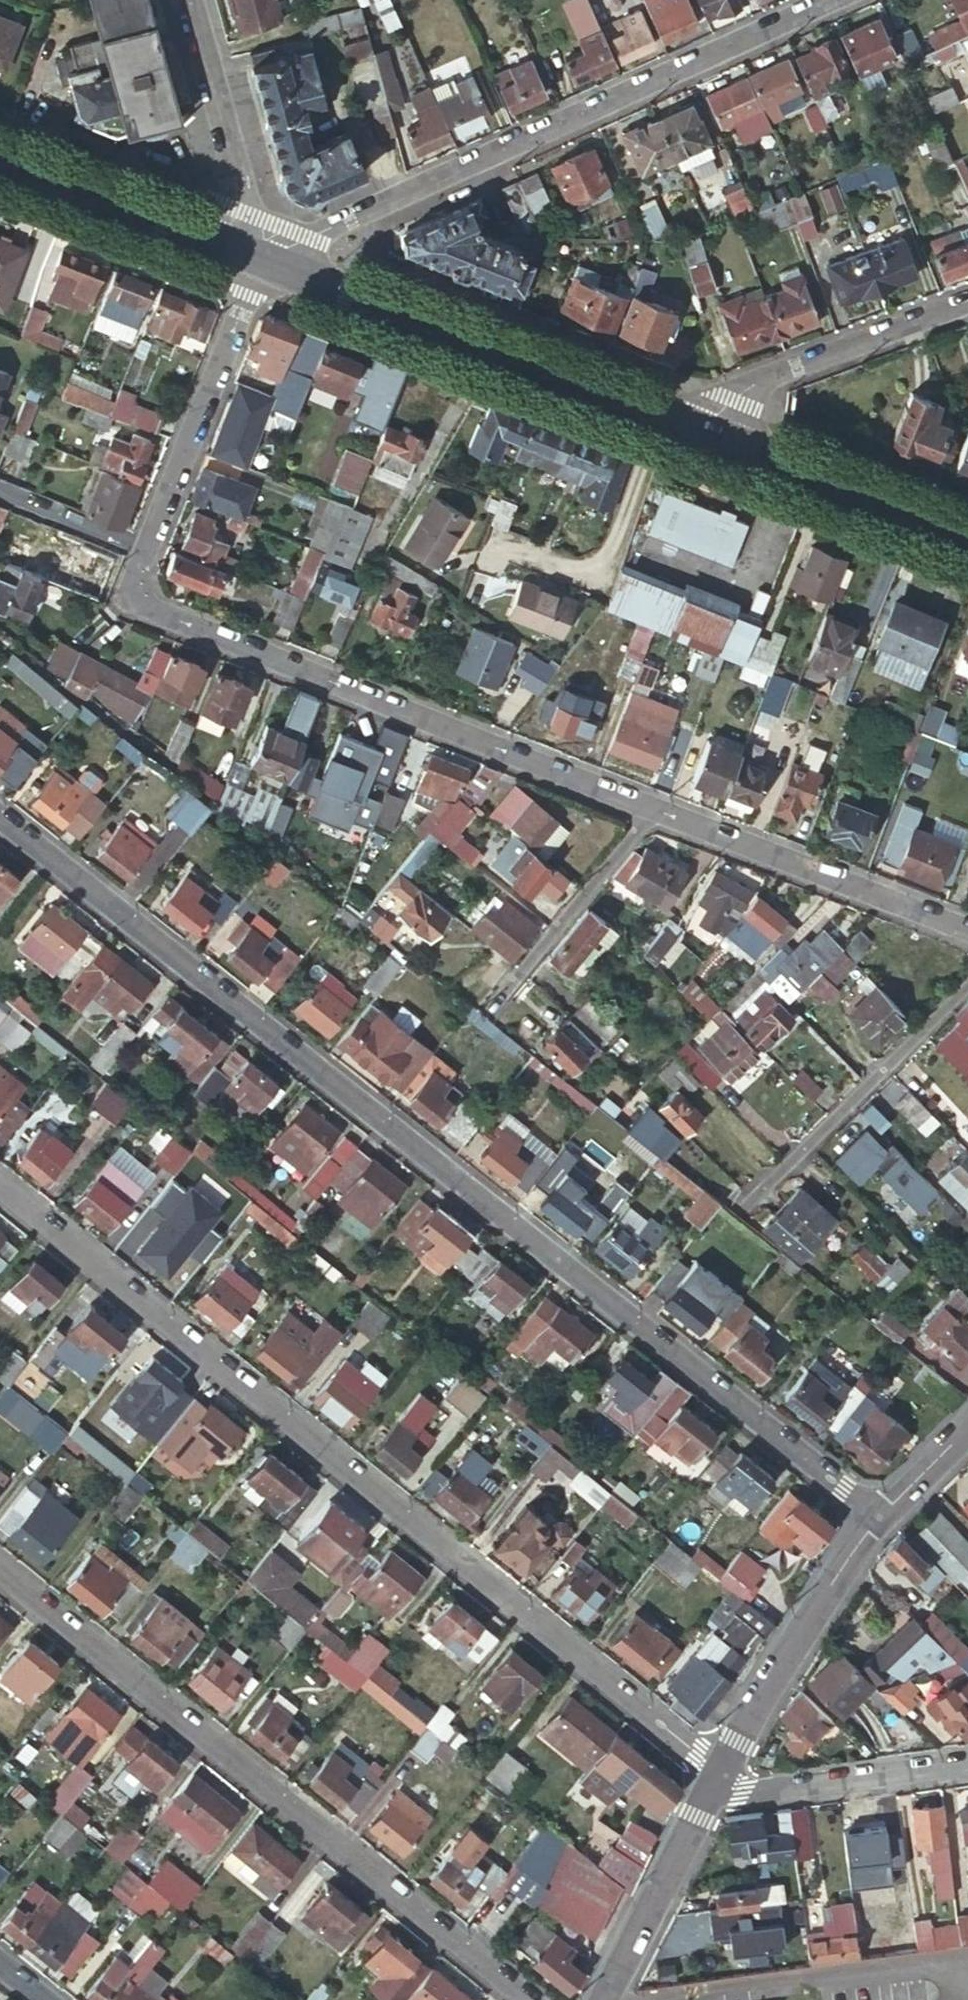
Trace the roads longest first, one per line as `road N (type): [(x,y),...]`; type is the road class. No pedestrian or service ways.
road 1 (residential): [(877,1512),(0,818)]
road 2 (residential): [(723,1770),(0,1182)]
road 3 (residential): [(533,1999),(0,1566)]
road 4 (residential): [(257,259),(831,0)]
road 5 (residential): [(143,548),(123,600),(655,809)]
road 6 (secondary): [(709,436),(257,259)]
road 7 (residential): [(655,809),(967,931)]
road 8 (residential): [(736,1212),(967,982)]
road 9 (residential): [(257,259),(143,548)]
road 10 (residential): [(877,1512),(723,1770)]
road 11 (residential): [(967,300),(814,356),(735,399),(709,436)]
road 12 (secondary): [(967,537),(709,436)]
road 13 (secondary): [(257,259),(0,159)]
road 14 (residential): [(194,0),(252,211),(257,259)]
road 15 (residential): [(484,1011),(655,809)]
road 16 (residential): [(723,1770),(601,1999)]
road 17 (residential): [(967,1762),(758,1790),(723,1770)]
road 18 (residential): [(143,548),(0,490)]
road 19 (residential): [(967,1428),(877,1512)]

